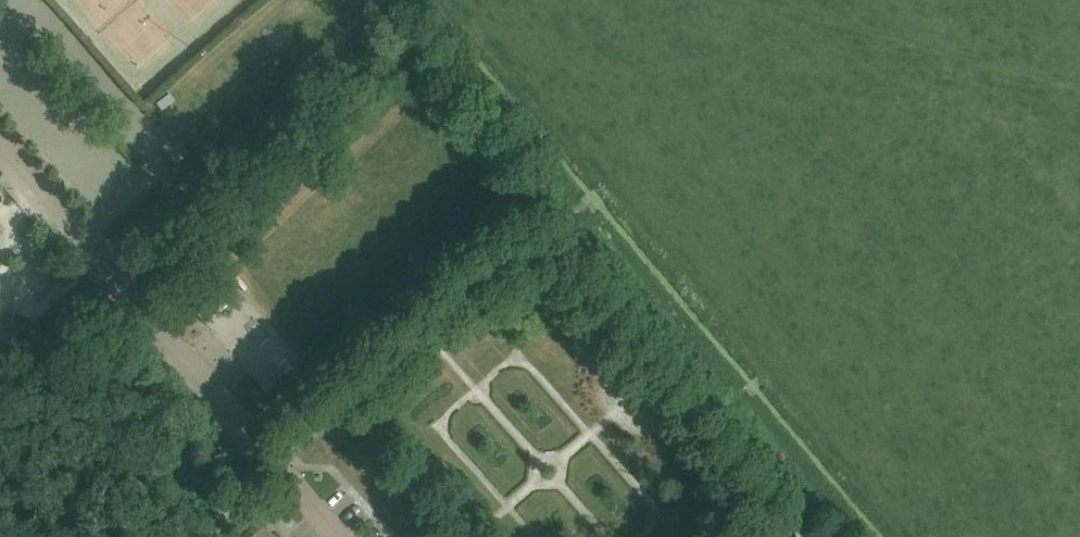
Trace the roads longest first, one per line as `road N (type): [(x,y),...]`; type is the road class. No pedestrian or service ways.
road 1 (residential): [(340,536),(0,140)]

